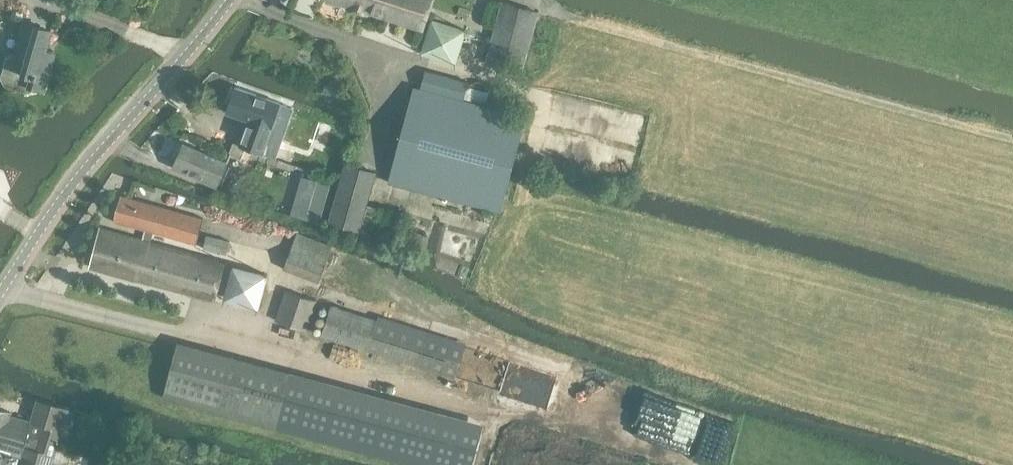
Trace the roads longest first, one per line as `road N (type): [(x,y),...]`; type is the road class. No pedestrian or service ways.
road 1 (track): [(680,464),(548,415),(10,289)]
road 2 (tertiary): [(0,305),(112,138),(231,0)]

